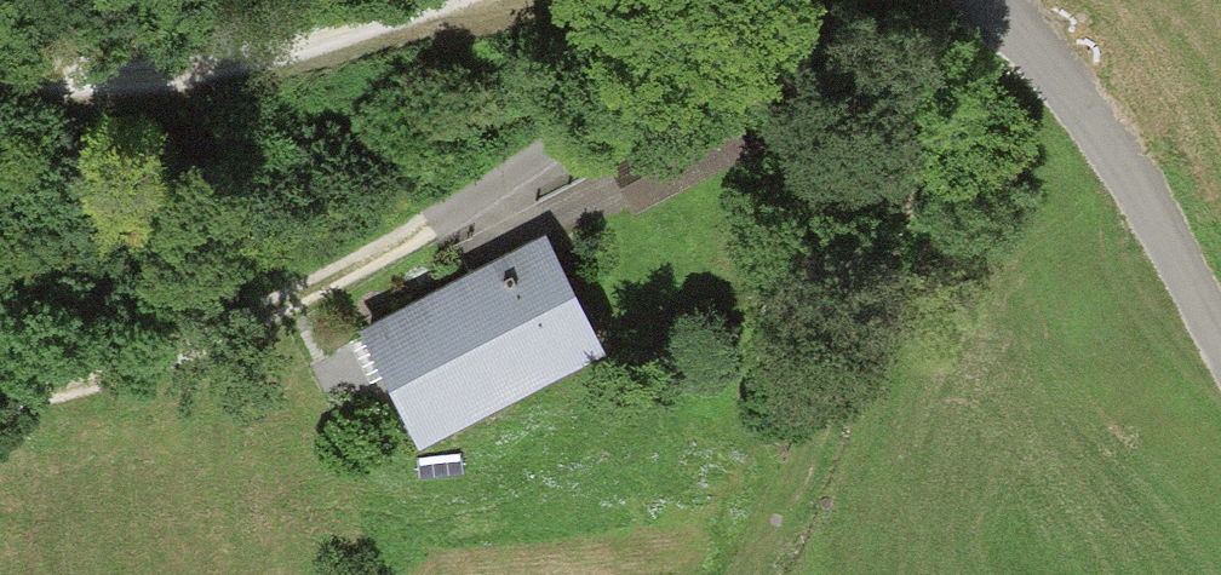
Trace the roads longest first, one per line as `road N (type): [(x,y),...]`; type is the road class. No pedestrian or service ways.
road 1 (track): [(992,3),(890,228),(763,574)]
road 2 (track): [(0,395),(236,328),(435,233)]
road 3 (track): [(427,0),(87,81),(0,78)]
road 4 (residential): [(990,0),(1175,258),(1220,350)]

